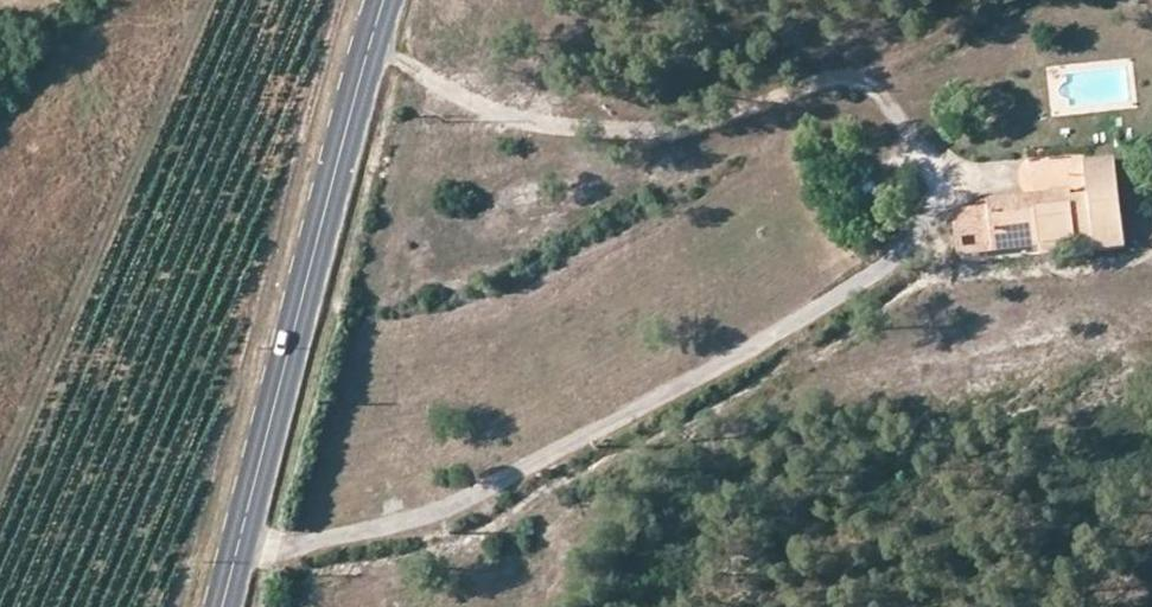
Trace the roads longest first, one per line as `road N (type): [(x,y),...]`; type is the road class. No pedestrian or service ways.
road 1 (track): [(939,179),(925,231),(858,288),(541,460),(445,511),(237,554)]
road 2 (track): [(377,41),(473,104),(535,124),(606,132),(724,118),(824,75),(849,75),(871,83),(939,179),(1013,177)]
road 3 (secondary): [(389,0),(223,606)]

